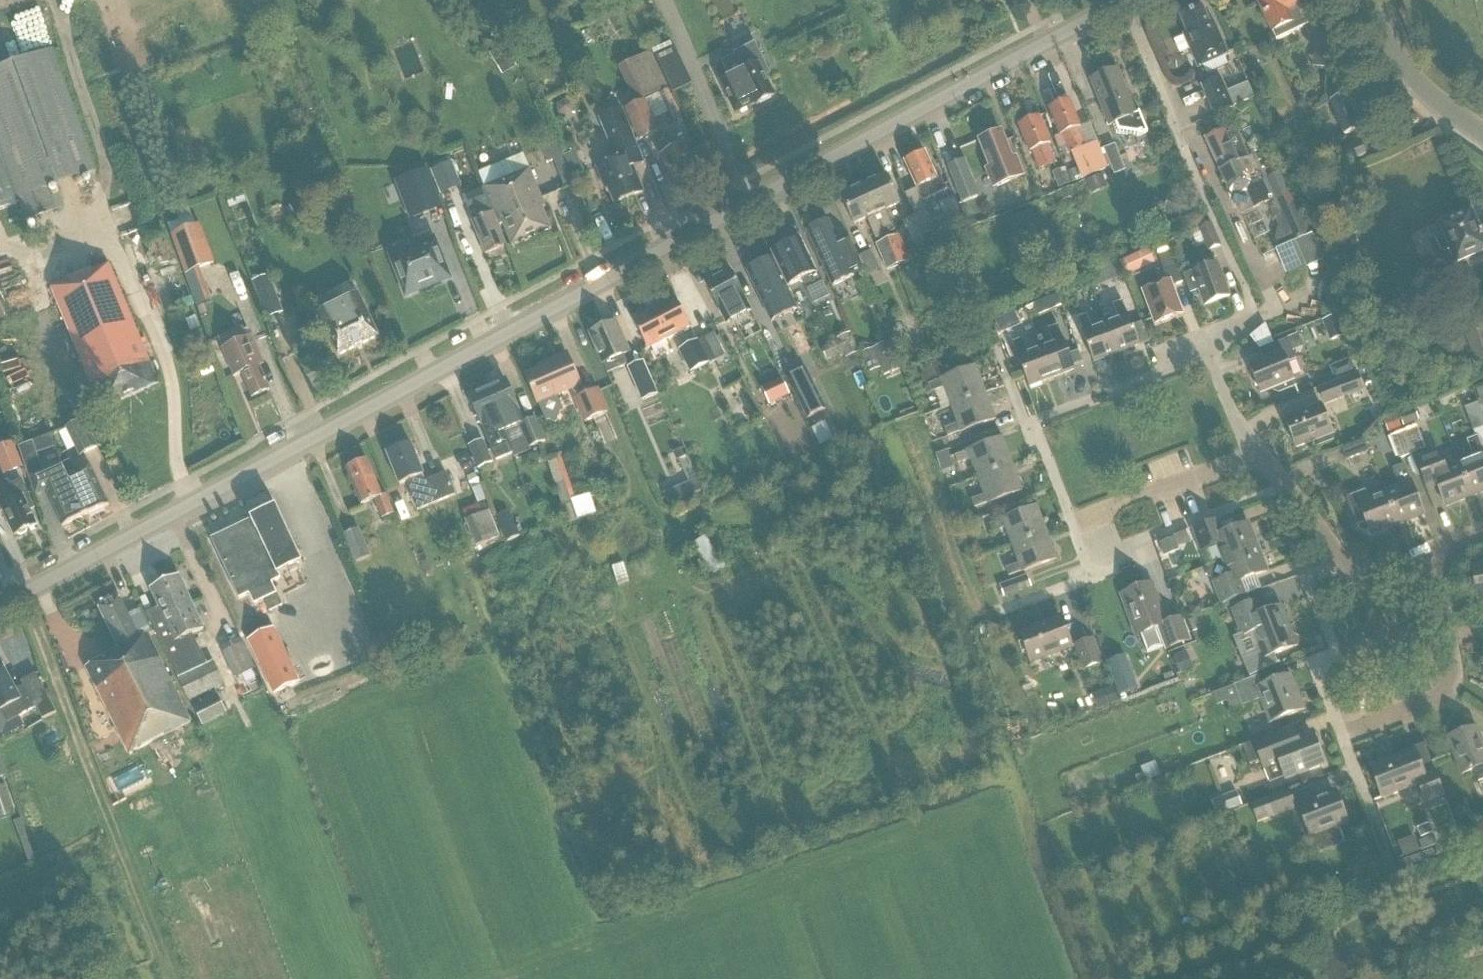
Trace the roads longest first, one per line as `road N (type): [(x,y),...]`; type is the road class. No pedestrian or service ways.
road 1 (tertiary): [(0,606),(1123,0)]
road 2 (residential): [(1429,554),(1358,579),(1272,469),(1251,458),(1071,521)]
road 3 (residential): [(1353,733),(1436,702),(1451,681),(1429,554)]
road 4 (tertiary): [(1482,131),(1399,61),(1365,0)]

